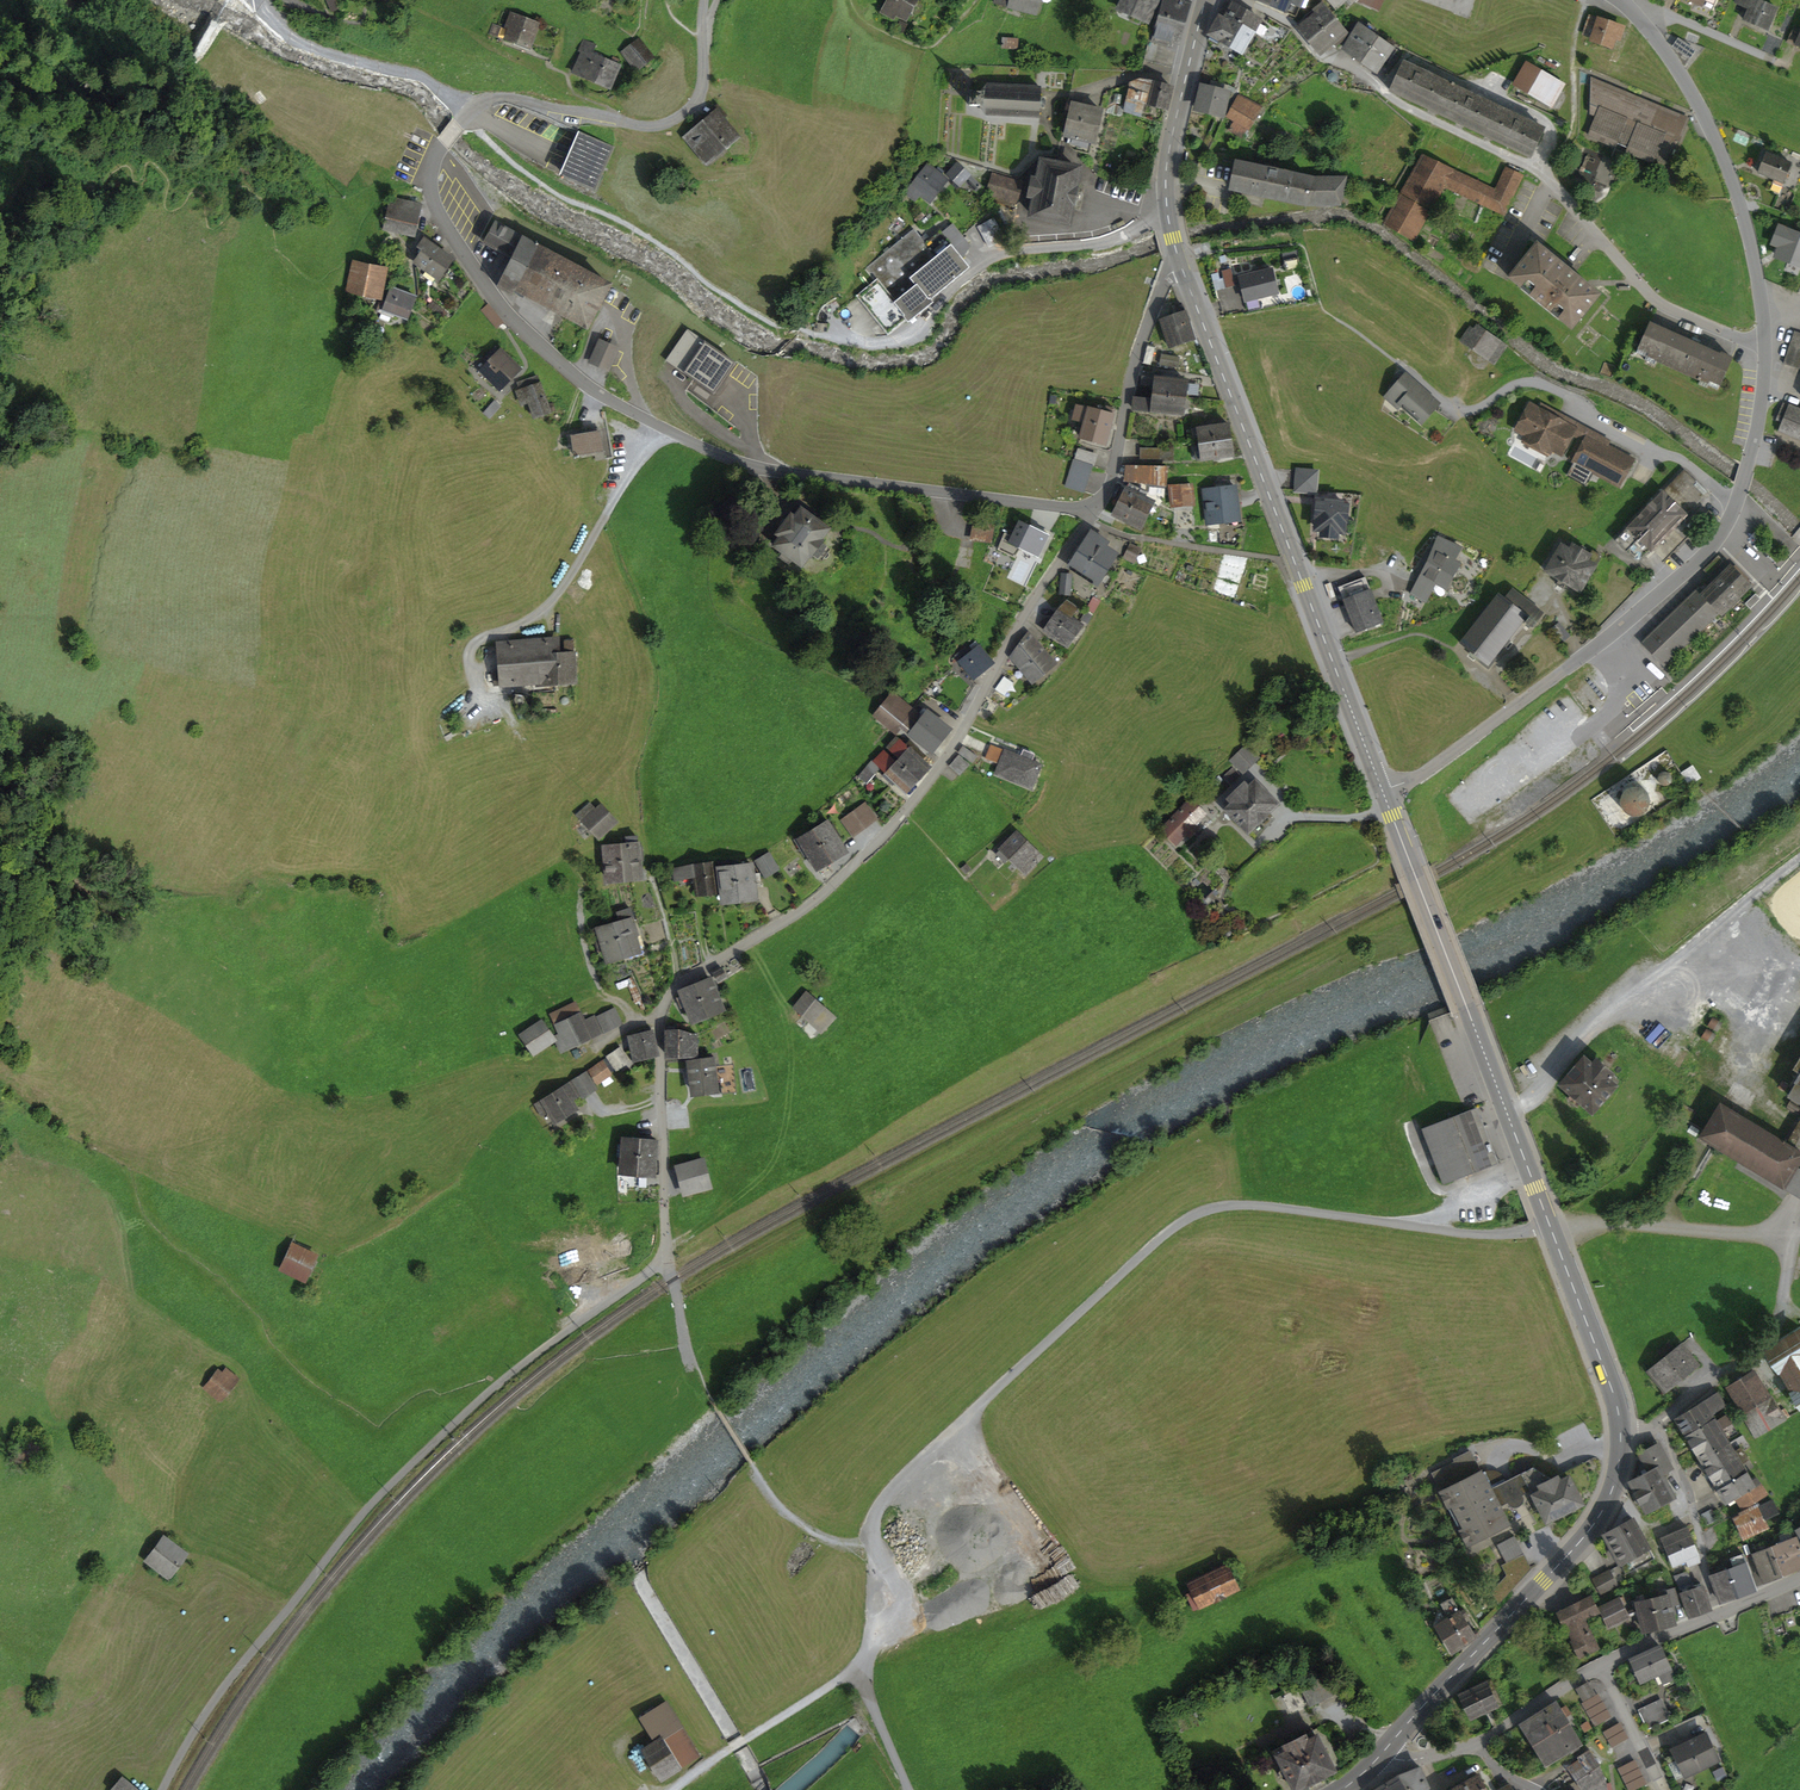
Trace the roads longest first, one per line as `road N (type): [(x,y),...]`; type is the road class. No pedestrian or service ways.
road 1 (residential): [(1098,508),(754,467),(589,387),(514,321),(433,202),(430,175),(442,145),(468,115),(497,98),(639,125),(677,119),(701,91),(703,40)]
road 2 (residential): [(1098,508),(1010,636),(950,754),(881,840),(815,901),(678,983),(667,1000),(661,1030),(668,1259)]
road 3 (unclassified): [(871,1542),(874,1514),(892,1487),(1195,1213),(1245,1203),(1478,1233),(1550,1226)]
road 4 (primary): [(1181,263),(1383,790)]
road 5 (residential): [(1764,348),(1660,304),(1532,165),(1378,89)]
road 6 (primary): [(1383,790),(1550,1226)]
road 7 (residential): [(1383,790),(1429,769),(1613,634),(1704,555),(1736,505)]
road 8 (primary): [(1621,1442),(1614,1481),(1590,1529),(1377,1758)]
road 9 (residential): [(1764,348),(1750,241),(1718,145),(1679,69),(1621,0)]
road 10 (primary): [(1206,0),(1167,169),(1181,263)]
road 11 (residential): [(1181,263),(1161,289),(1134,362),(1113,478),(1098,508)]
road 12 (track): [(473,111),(412,73),(312,47),(284,32),(257,0)]
road 13 (residential): [(1736,505),(1687,464),(1540,384)]
road 14 (primary): [(1550,1226),(1610,1378),(1621,1442)]
road 15 (residential): [(1719,1614),(1689,1489),(1656,1425)]
road 16 (residential): [(1736,505),(1759,418),(1764,348)]
road 17 (residential): [(1627,0),(1772,65)]
road 18 (tertiary): [(1601,1664),(1472,1745)]
road 19 (unclassified): [(871,1542),(880,1596),(857,1669)]
road 20 (unclassified): [(910,1789),(857,1669)]
road 21 (residential): [(1658,1779),(1601,1664)]
road 22 (tertiary): [(1719,1614),(1601,1664)]

